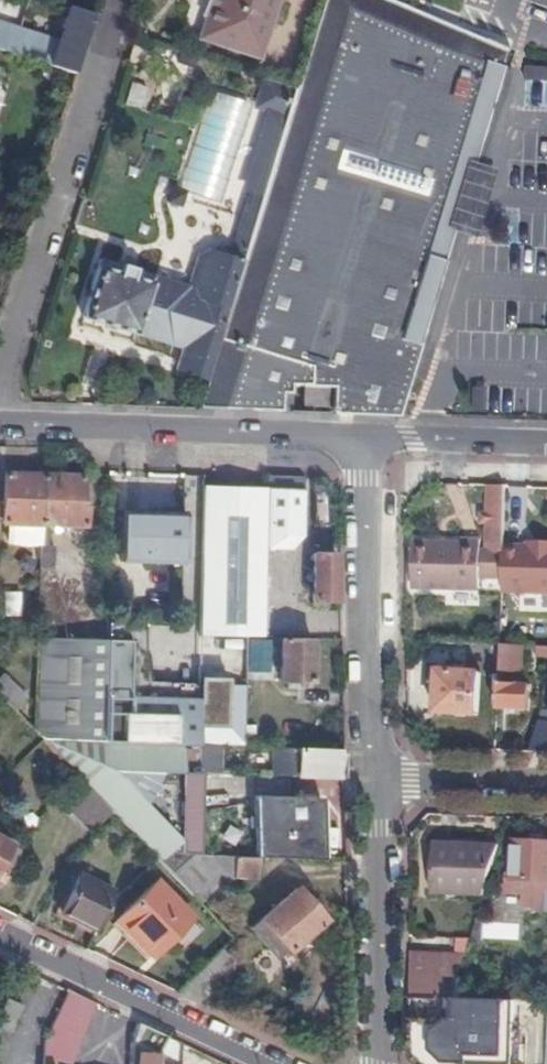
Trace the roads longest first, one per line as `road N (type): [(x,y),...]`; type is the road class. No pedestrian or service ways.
road 1 (residential): [(112,0),(0,379)]
road 2 (residential): [(360,438),(0,423)]
road 3 (residential): [(360,438),(379,781)]
road 4 (residential): [(0,935),(272,1063)]
road 5 (residential): [(379,781),(382,1063)]
road 6 (residential): [(546,444),(360,438)]
road 7 (residential): [(546,783),(379,781)]

